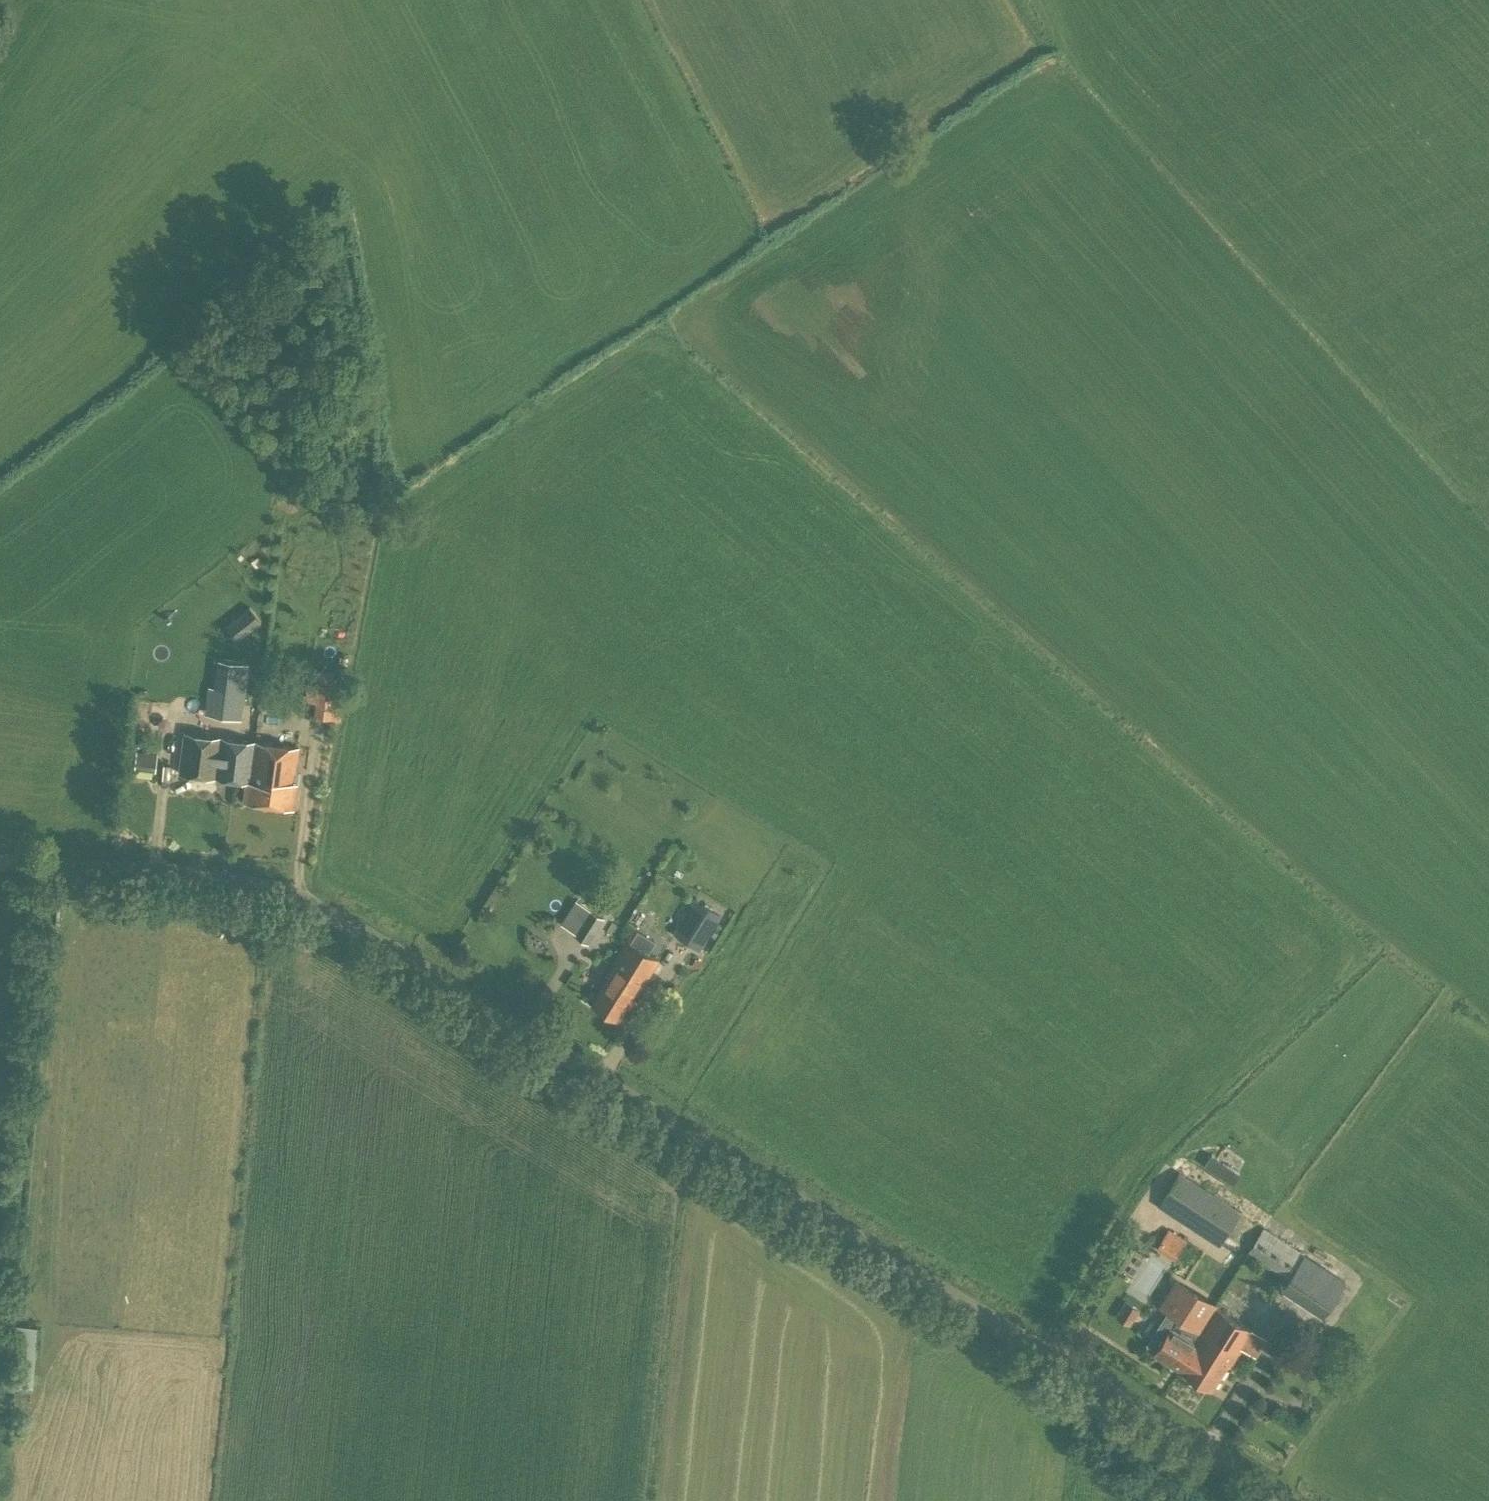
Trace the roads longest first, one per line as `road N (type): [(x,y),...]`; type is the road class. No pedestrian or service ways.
road 1 (unclassified): [(1287,1500),(313,903),(205,876),(0,863)]

